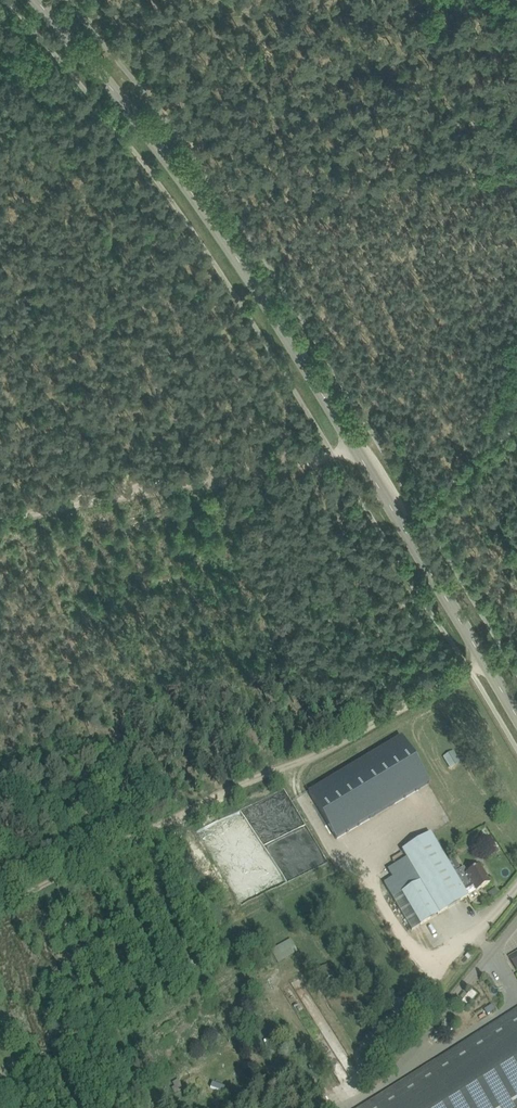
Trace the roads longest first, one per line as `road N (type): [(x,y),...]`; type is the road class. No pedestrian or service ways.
road 1 (secondary): [(516,715),(268,304),(181,179),(31,0)]
road 2 (track): [(0,907),(167,822),(325,756),(472,670)]
road 3 (track): [(516,10),(50,23)]
road 4 (track): [(0,519),(334,455)]
road 5 (track): [(516,415),(401,522)]

